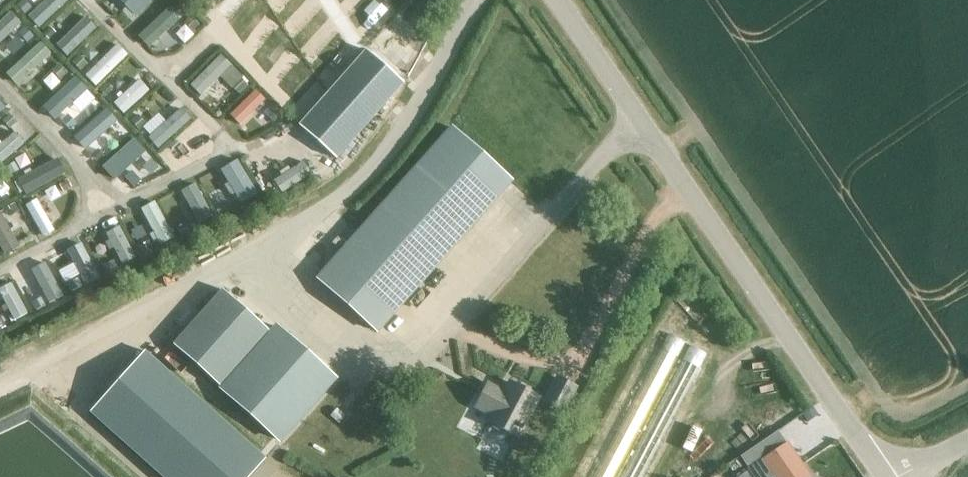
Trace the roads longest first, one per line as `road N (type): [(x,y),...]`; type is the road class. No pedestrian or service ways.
road 1 (unclassified): [(886,476),(561,0)]

